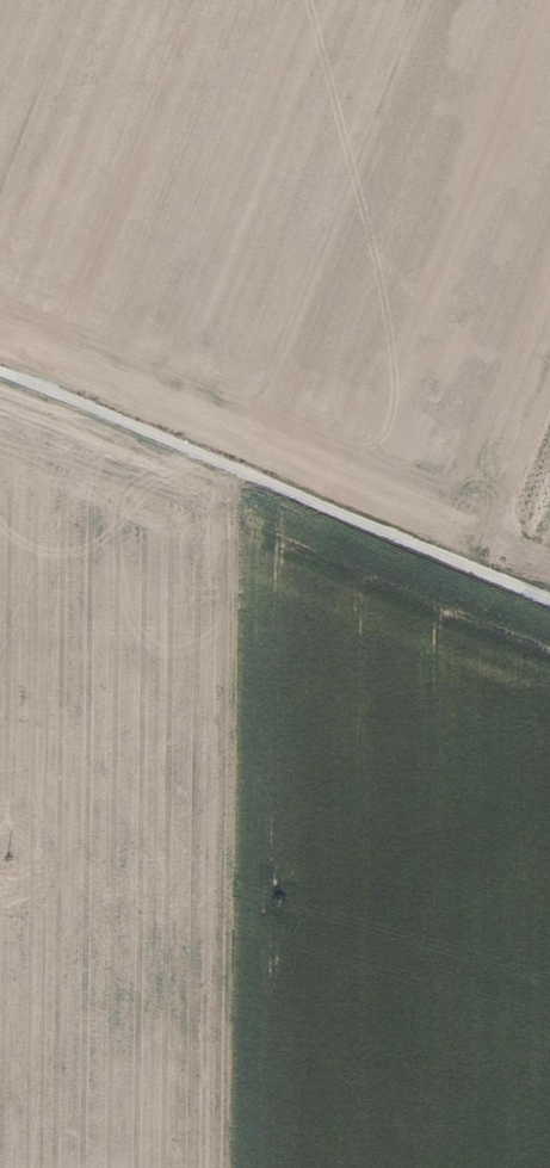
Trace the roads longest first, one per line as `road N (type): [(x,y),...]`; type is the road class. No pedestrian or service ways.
road 1 (track): [(0,380),(549,607)]

